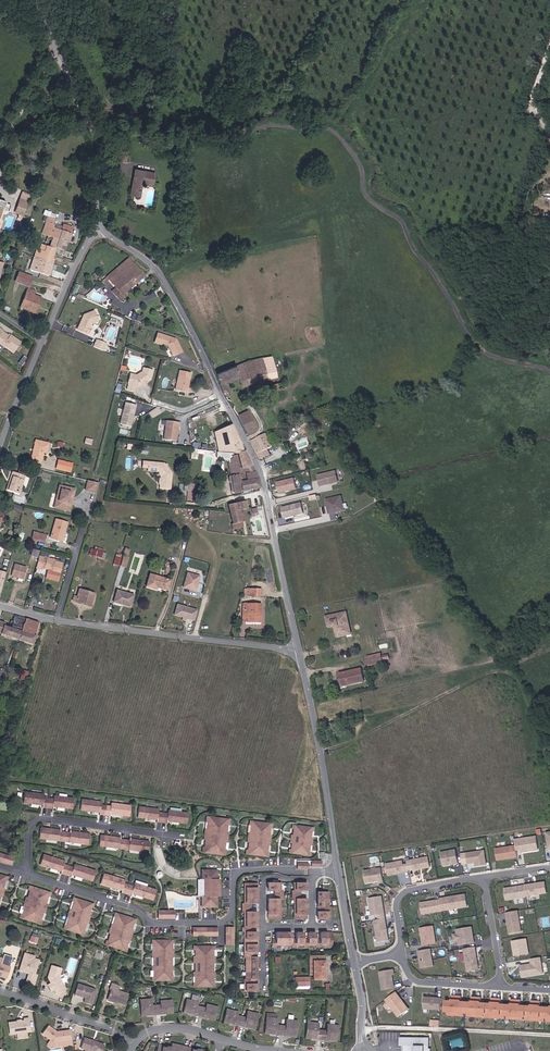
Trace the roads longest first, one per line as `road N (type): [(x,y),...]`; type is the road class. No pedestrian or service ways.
road 1 (tertiary): [(101,228),(167,285),(261,472),(299,651)]
road 2 (residential): [(24,874),(149,920),(205,922),(227,918),(234,873),(313,873)]
road 3 (residential): [(299,651),(56,621)]
road 4 (tertiary): [(299,651),(338,872)]
road 5 (residential): [(180,836),(42,819),(30,826),(24,874)]
road 6 (tertiary): [(59,56),(102,153),(101,228)]
road 7 (residential): [(138,1042),(0,990)]
road 8 (residential): [(484,877),(402,895),(402,954)]
road 9 (tertiary): [(42,343),(101,228)]

